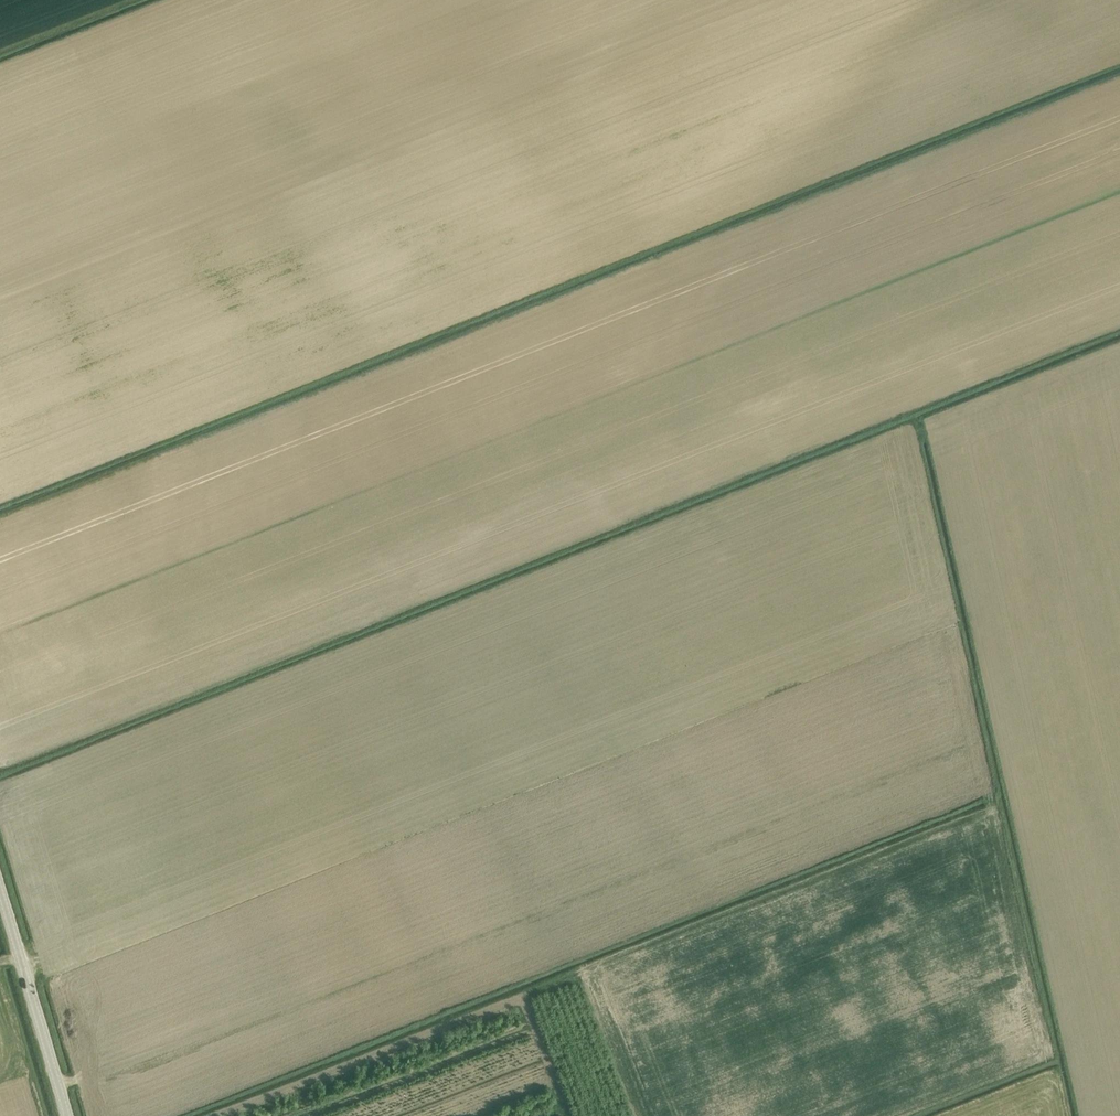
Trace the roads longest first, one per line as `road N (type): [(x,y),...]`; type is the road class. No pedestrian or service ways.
road 1 (unclassified): [(68,1115),(0,884)]

